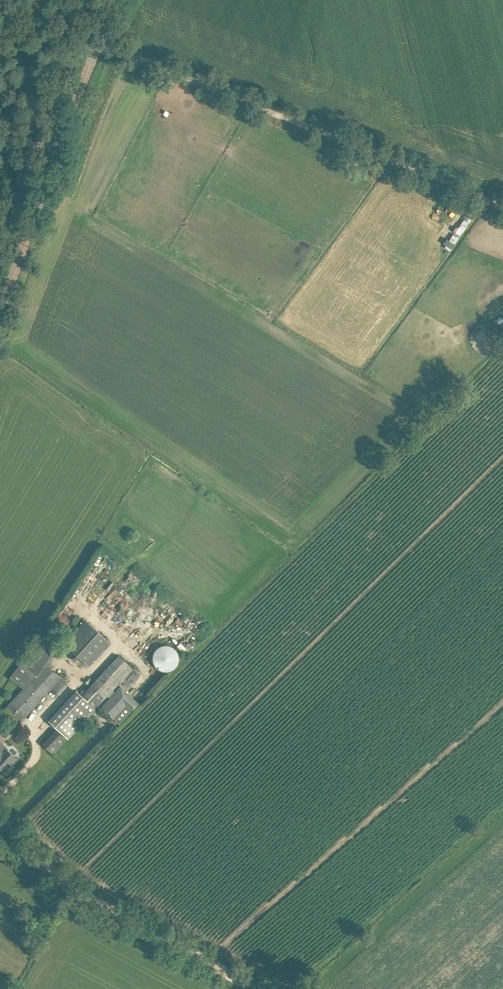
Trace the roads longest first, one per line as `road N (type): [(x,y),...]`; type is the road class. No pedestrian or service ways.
road 1 (track): [(98,42),(502,204)]
road 2 (unclassified): [(0,312),(114,0)]
road 3 (track): [(0,825),(85,893),(258,988)]

